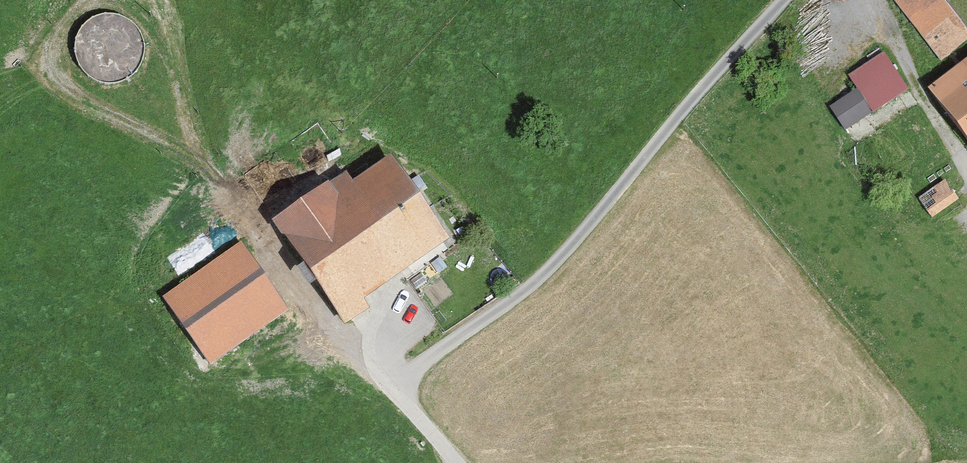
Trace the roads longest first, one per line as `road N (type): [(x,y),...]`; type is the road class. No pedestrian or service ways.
road 1 (track): [(455,462),(406,402),(413,365),(550,266),(779,0)]
road 2 (track): [(406,402),(289,287),(210,177)]
road 3 (track): [(76,0),(43,64),(91,113),(215,179)]
road 4 (track): [(879,0),(966,174)]

